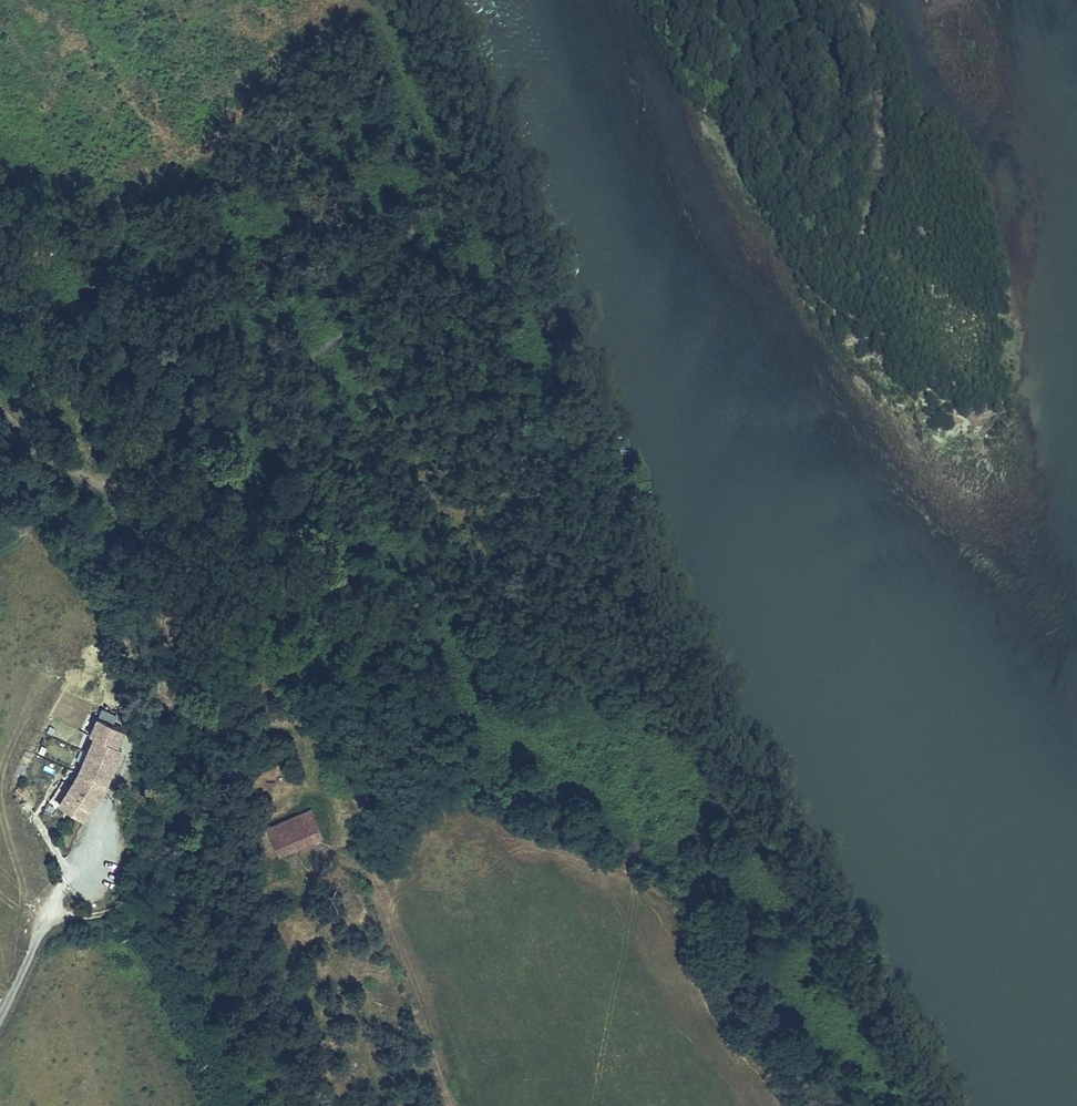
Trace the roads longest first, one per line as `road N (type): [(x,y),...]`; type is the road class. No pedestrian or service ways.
road 1 (track): [(375,0),(467,186),(453,232),(343,342),(280,371),(121,474),(73,477),(0,413)]
road 2 (residential): [(0,1011),(81,850)]

